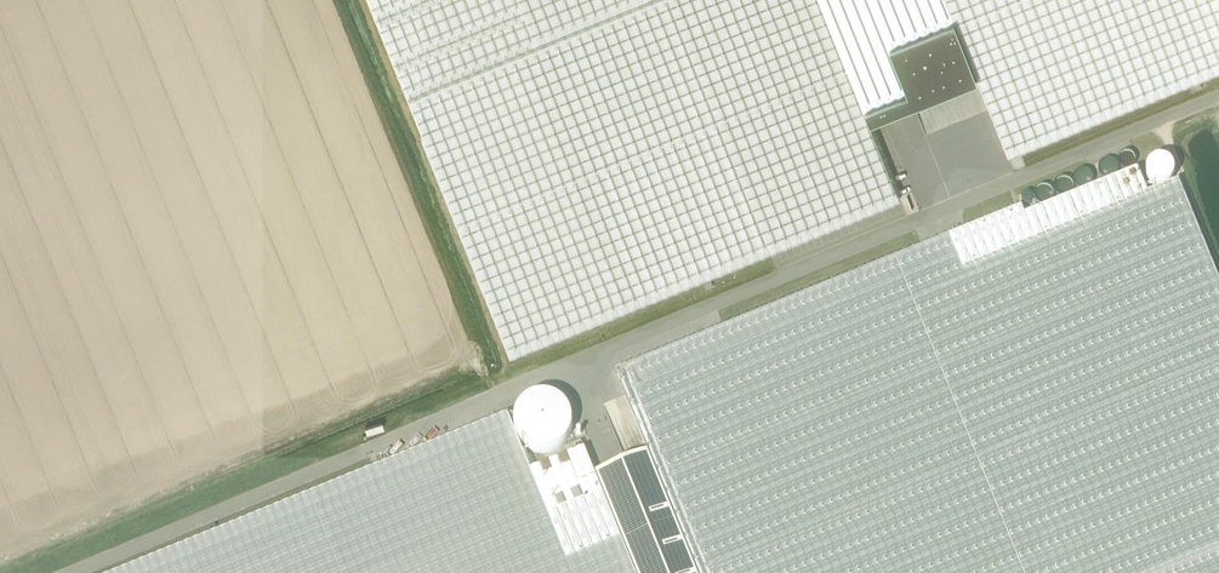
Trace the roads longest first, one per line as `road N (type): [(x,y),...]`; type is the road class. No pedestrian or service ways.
road 1 (track): [(1218,265),(1161,122)]

